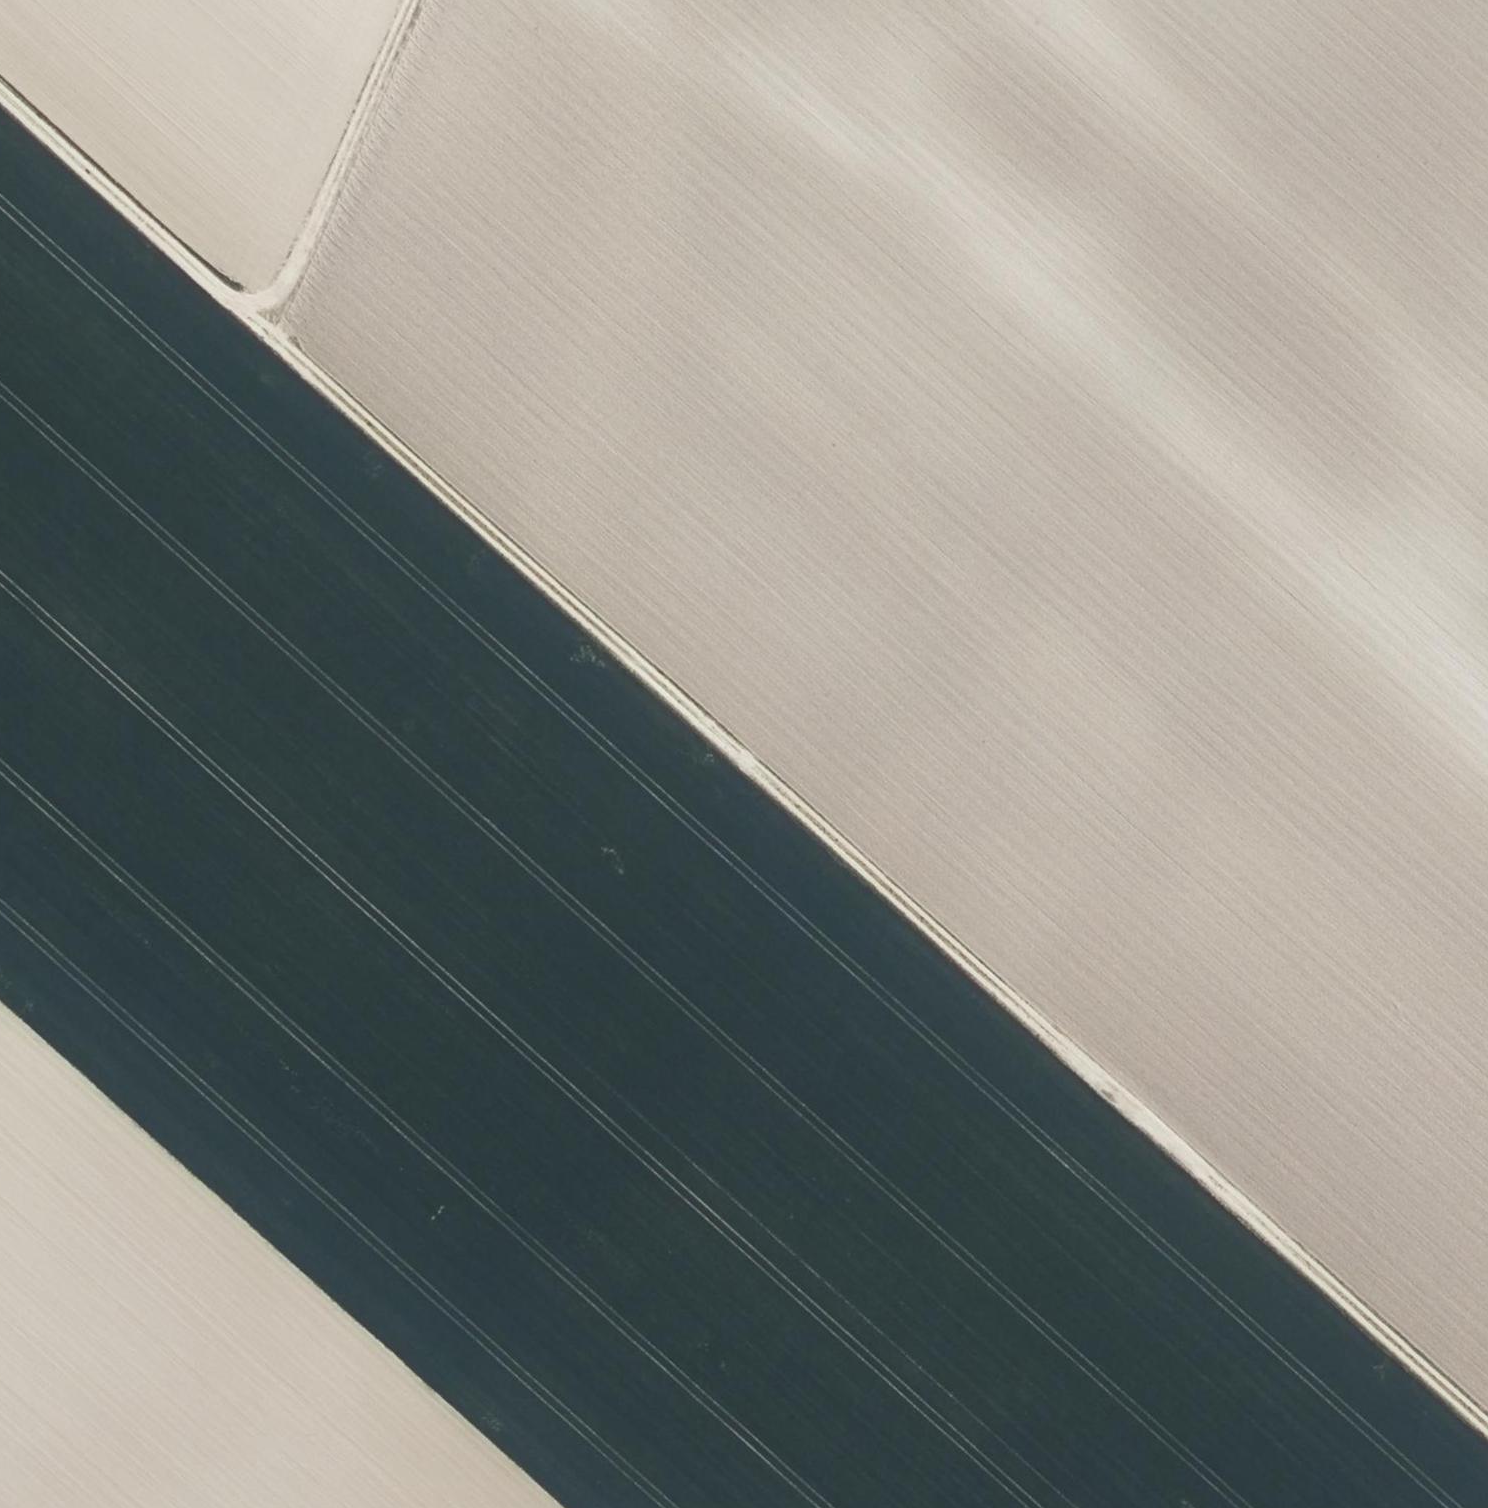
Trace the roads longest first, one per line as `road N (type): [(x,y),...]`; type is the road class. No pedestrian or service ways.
road 1 (track): [(0,91),(1487,1428)]
road 2 (track): [(414,0),(269,334)]

